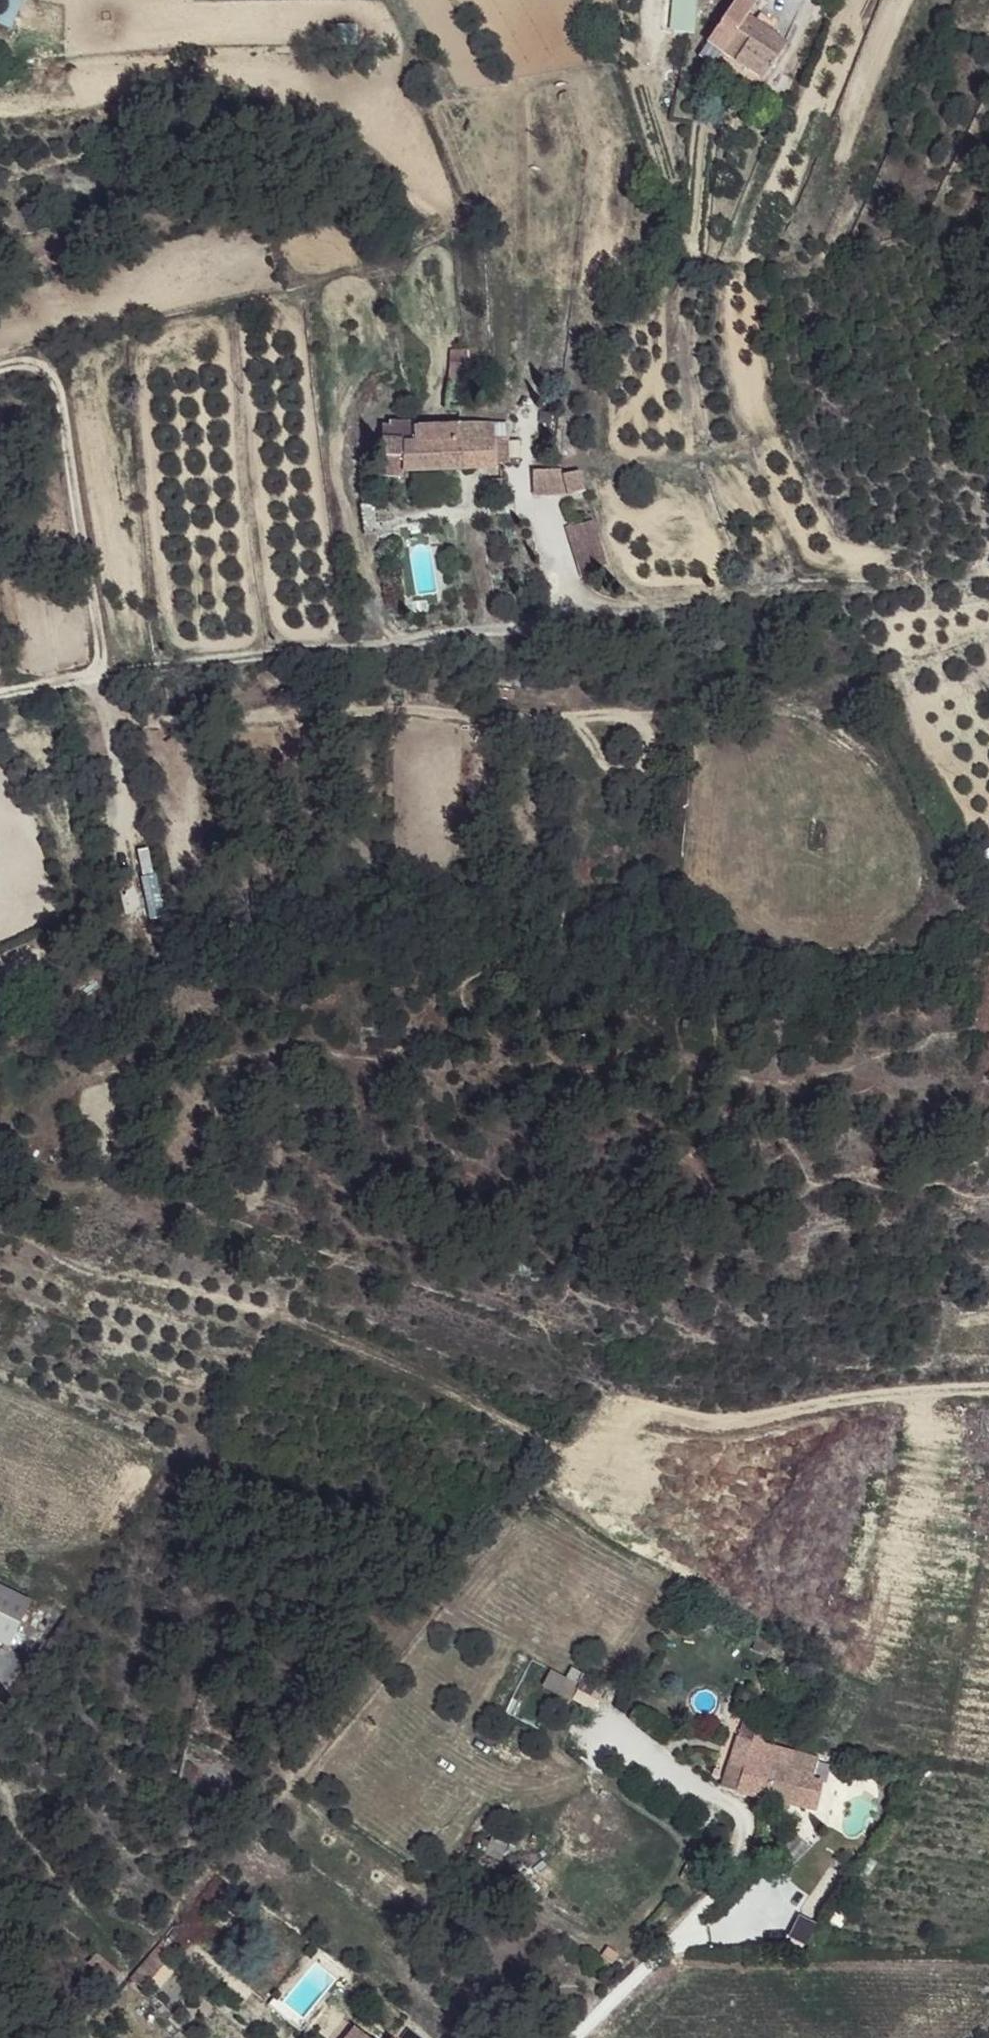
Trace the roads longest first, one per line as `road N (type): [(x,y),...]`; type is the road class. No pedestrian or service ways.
road 1 (track): [(580,2037),(745,1866),(758,1834),(737,1800),(651,1758)]

